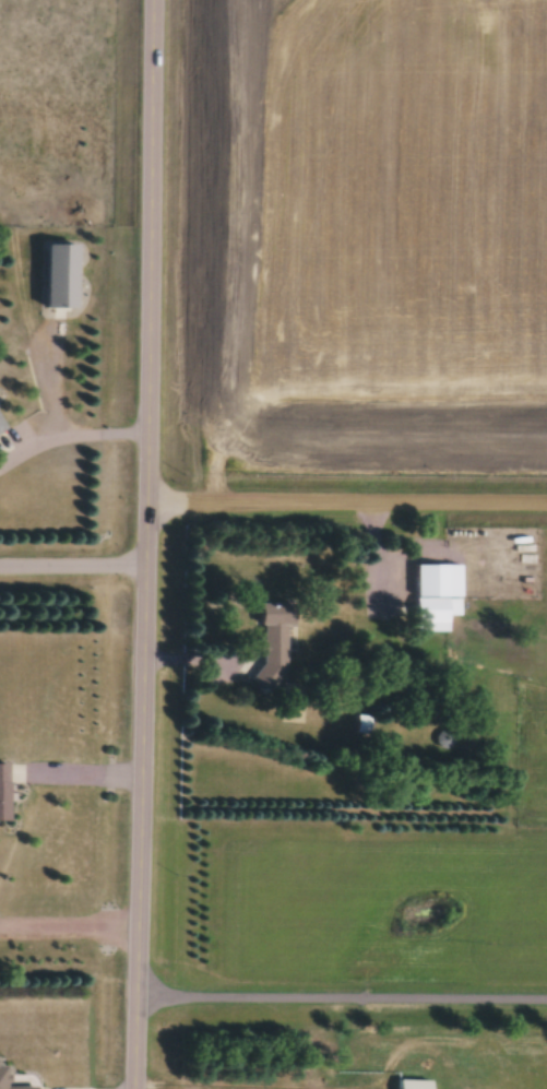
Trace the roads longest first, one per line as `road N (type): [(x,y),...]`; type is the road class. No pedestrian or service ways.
road 1 (tertiary): [(133,1088),(153,0)]
road 2 (residential): [(546,509),(146,501)]
road 3 (residential): [(0,568),(146,565)]

